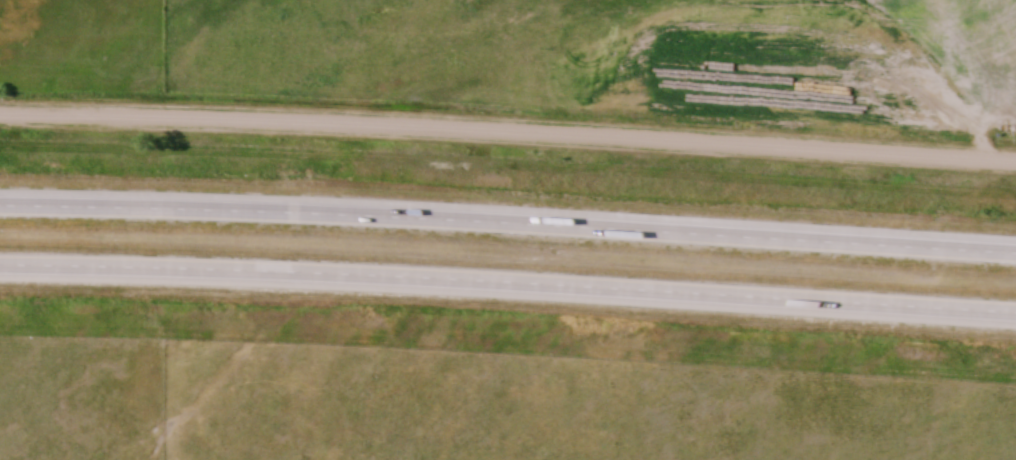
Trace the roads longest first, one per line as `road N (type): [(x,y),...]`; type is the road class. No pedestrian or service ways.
road 1 (motorway): [(1015,251),(490,220),(0,203)]
road 2 (residential): [(0,117),(377,123),(1015,161)]
road 3 (motorway): [(0,264),(273,270),(1015,310)]

